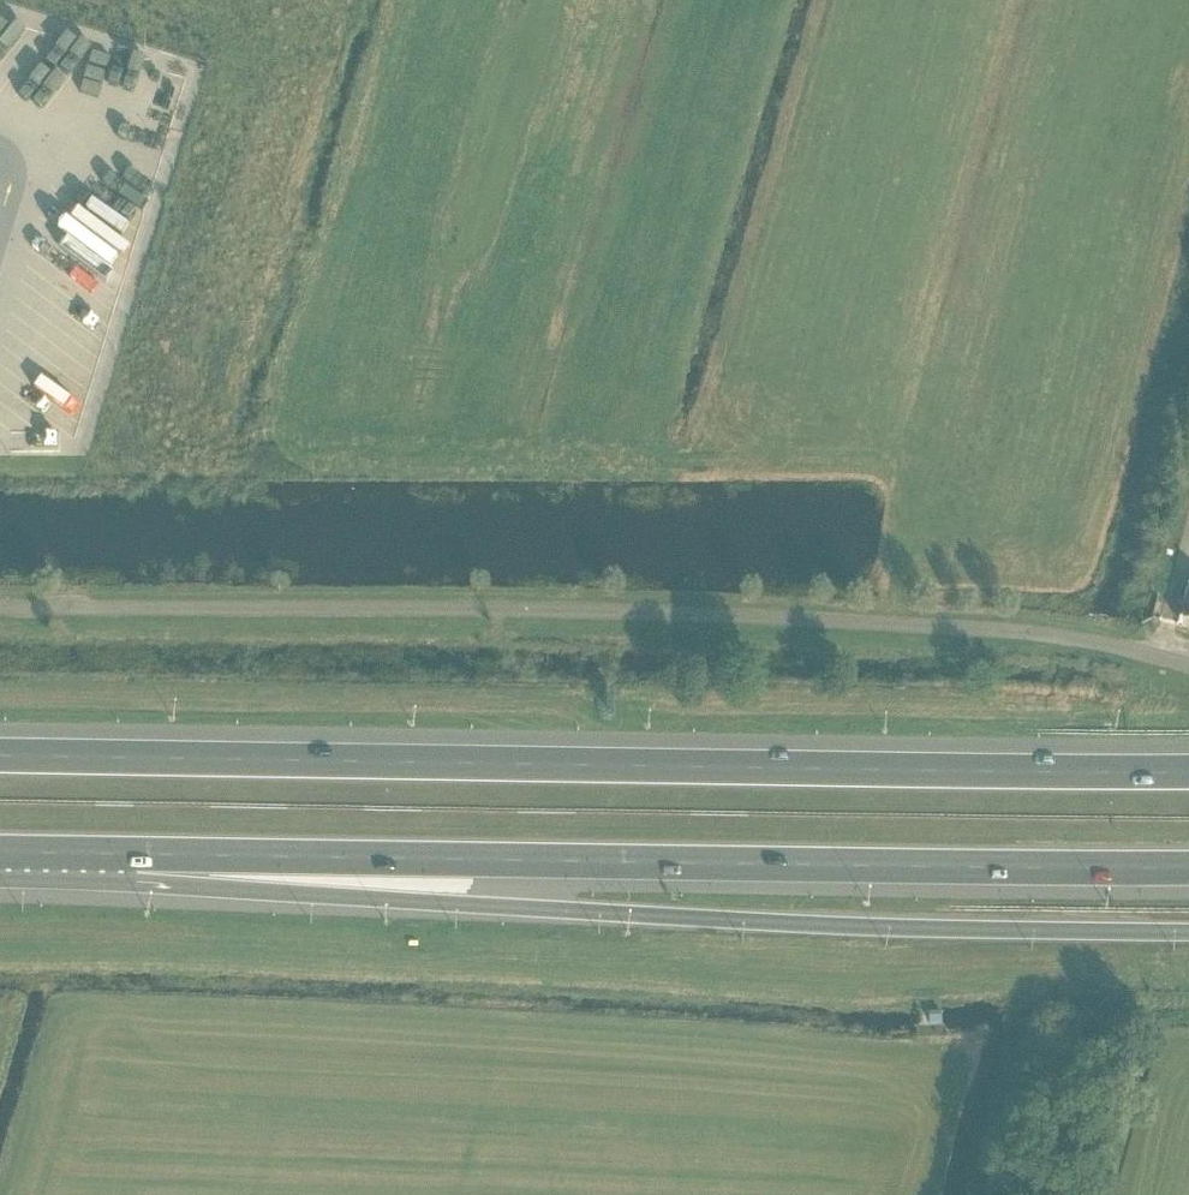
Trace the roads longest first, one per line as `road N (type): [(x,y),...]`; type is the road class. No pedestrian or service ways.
road 1 (unclassified): [(1188,666),(1077,639),(925,626),(524,611),(0,608)]
road 2 (motorway): [(1188,770),(0,755)]
road 3 (motorway): [(50,853),(125,881),(540,909),(1188,931)]
road 4 (motorway): [(50,853),(1024,874),(1188,870)]
road 5 (unclassified): [(1036,1194),(1070,1072)]

